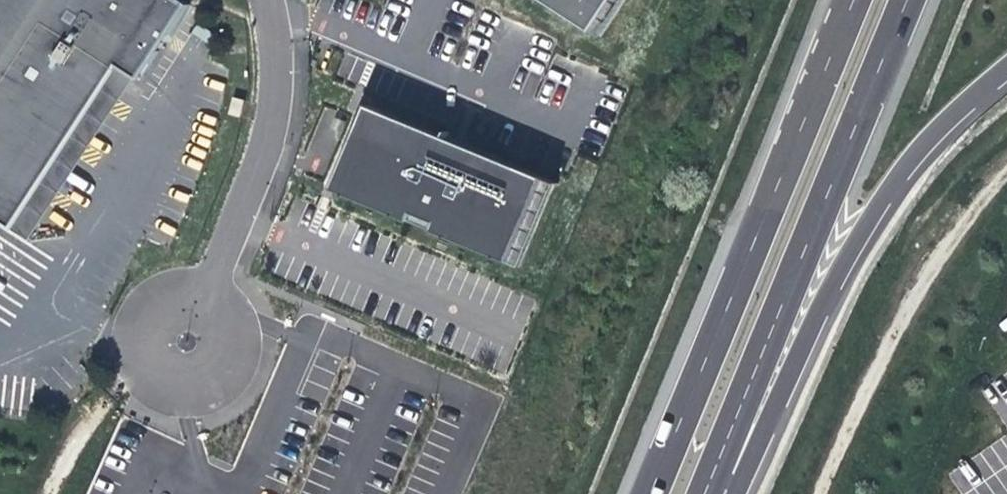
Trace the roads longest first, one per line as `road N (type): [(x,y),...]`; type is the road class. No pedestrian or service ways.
road 1 (motorway): [(854,0),(649,493)]
road 2 (motorway): [(705,493),(906,0)]
road 3 (motorway): [(740,493),(860,235),(911,166),(1006,73)]
road 4 (track): [(831,493),(929,255),(1006,166)]
road 5 (unclassified): [(208,288),(156,294),(134,322),(132,357),(163,395),(216,394),(241,367),(245,329),(225,298)]
road 6 (unclassified): [(268,0),(273,103),(262,158),(208,288)]

